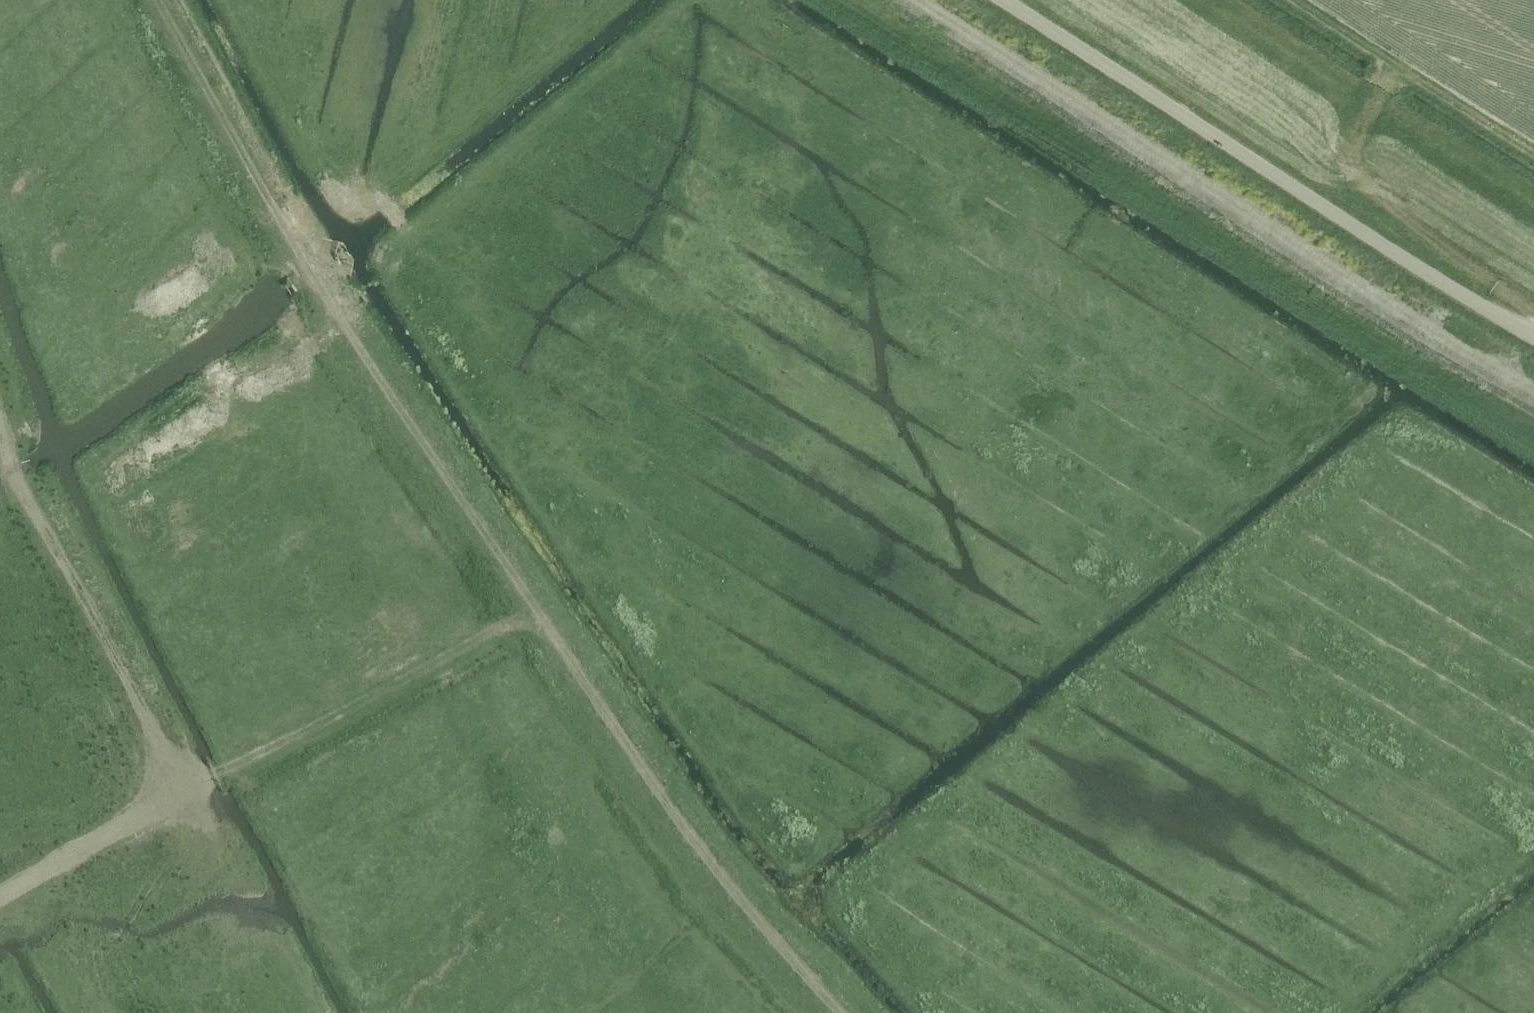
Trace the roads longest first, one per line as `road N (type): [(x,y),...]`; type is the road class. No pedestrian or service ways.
road 1 (tertiary): [(1533,337),(1005,0)]

